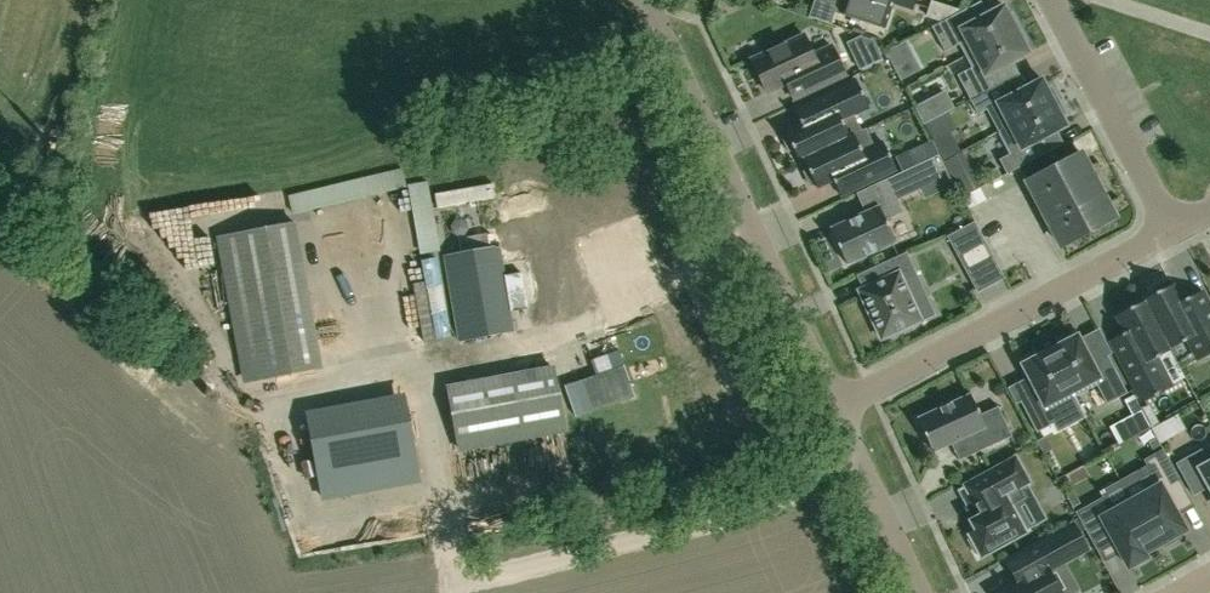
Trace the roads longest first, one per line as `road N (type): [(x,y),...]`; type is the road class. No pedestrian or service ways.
road 1 (unclassified): [(835,409),(647,0)]
road 2 (residential): [(1171,233),(835,409)]
road 3 (residential): [(1171,233),(1054,0)]
road 4 (unclassified): [(917,592),(835,409)]

